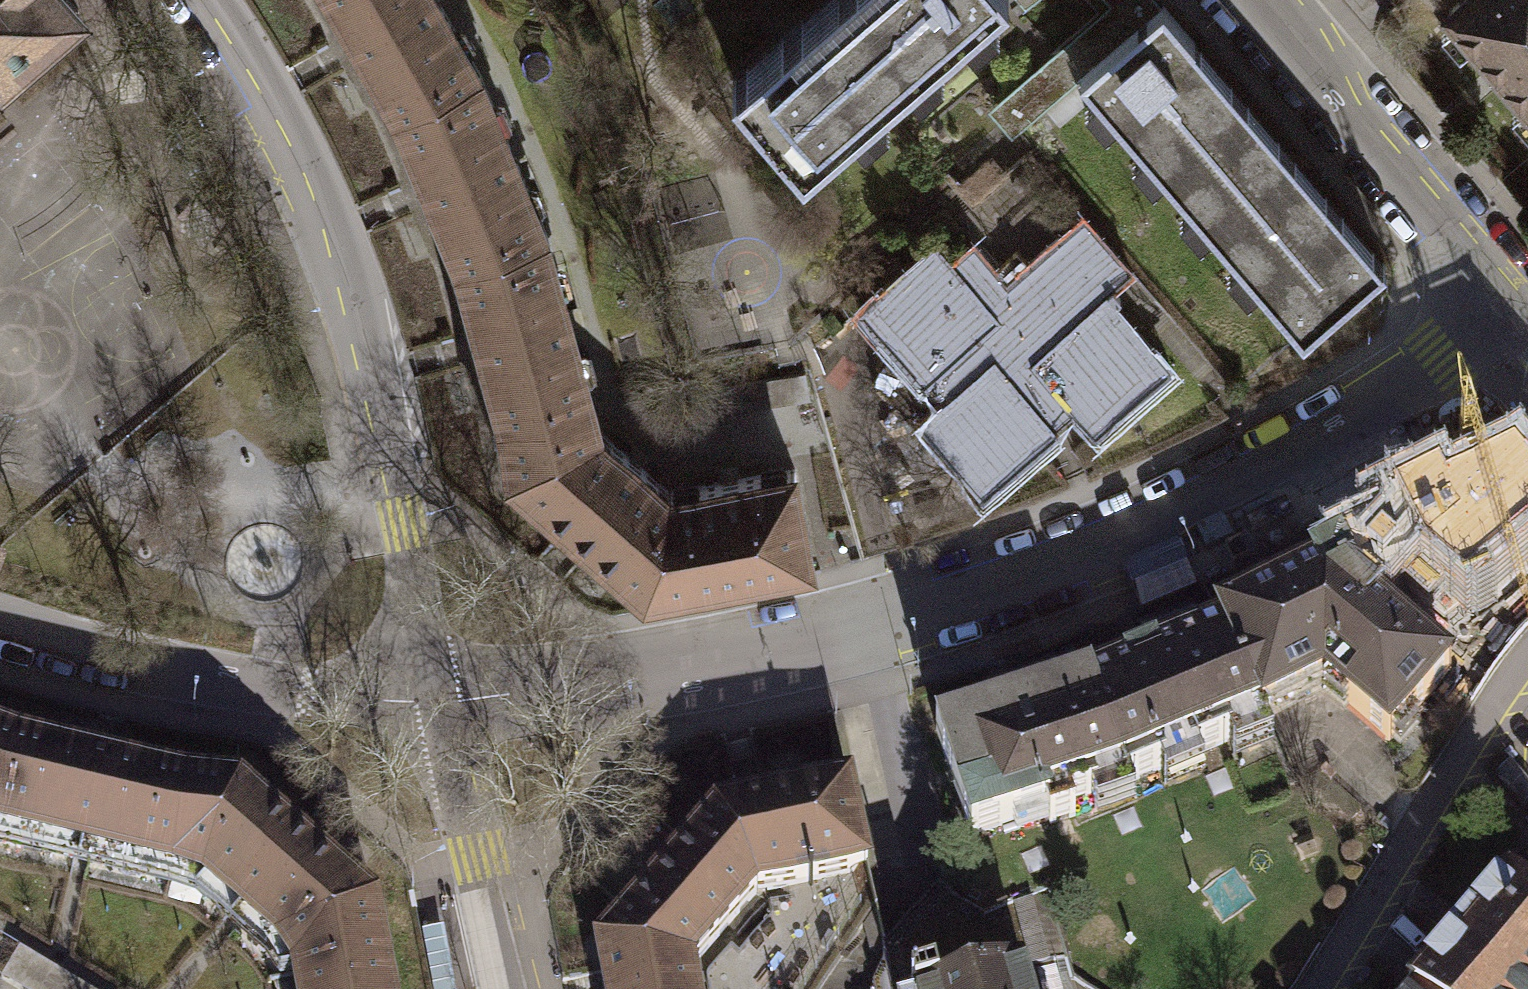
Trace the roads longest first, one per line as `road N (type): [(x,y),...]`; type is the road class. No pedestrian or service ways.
road 1 (residential): [(1510,301),(1356,418),(1135,531),(868,624),(595,682),(435,693)]
road 2 (residential): [(214,0),(289,110),(330,202),(360,301),(435,693)]
road 3 (residential): [(435,693),(264,689),(94,656),(0,626)]
road 4 (residential): [(1510,301),(1258,0)]
road 5 (residential): [(1527,661),(1316,988)]
road 6 (residential): [(435,693),(502,988)]

